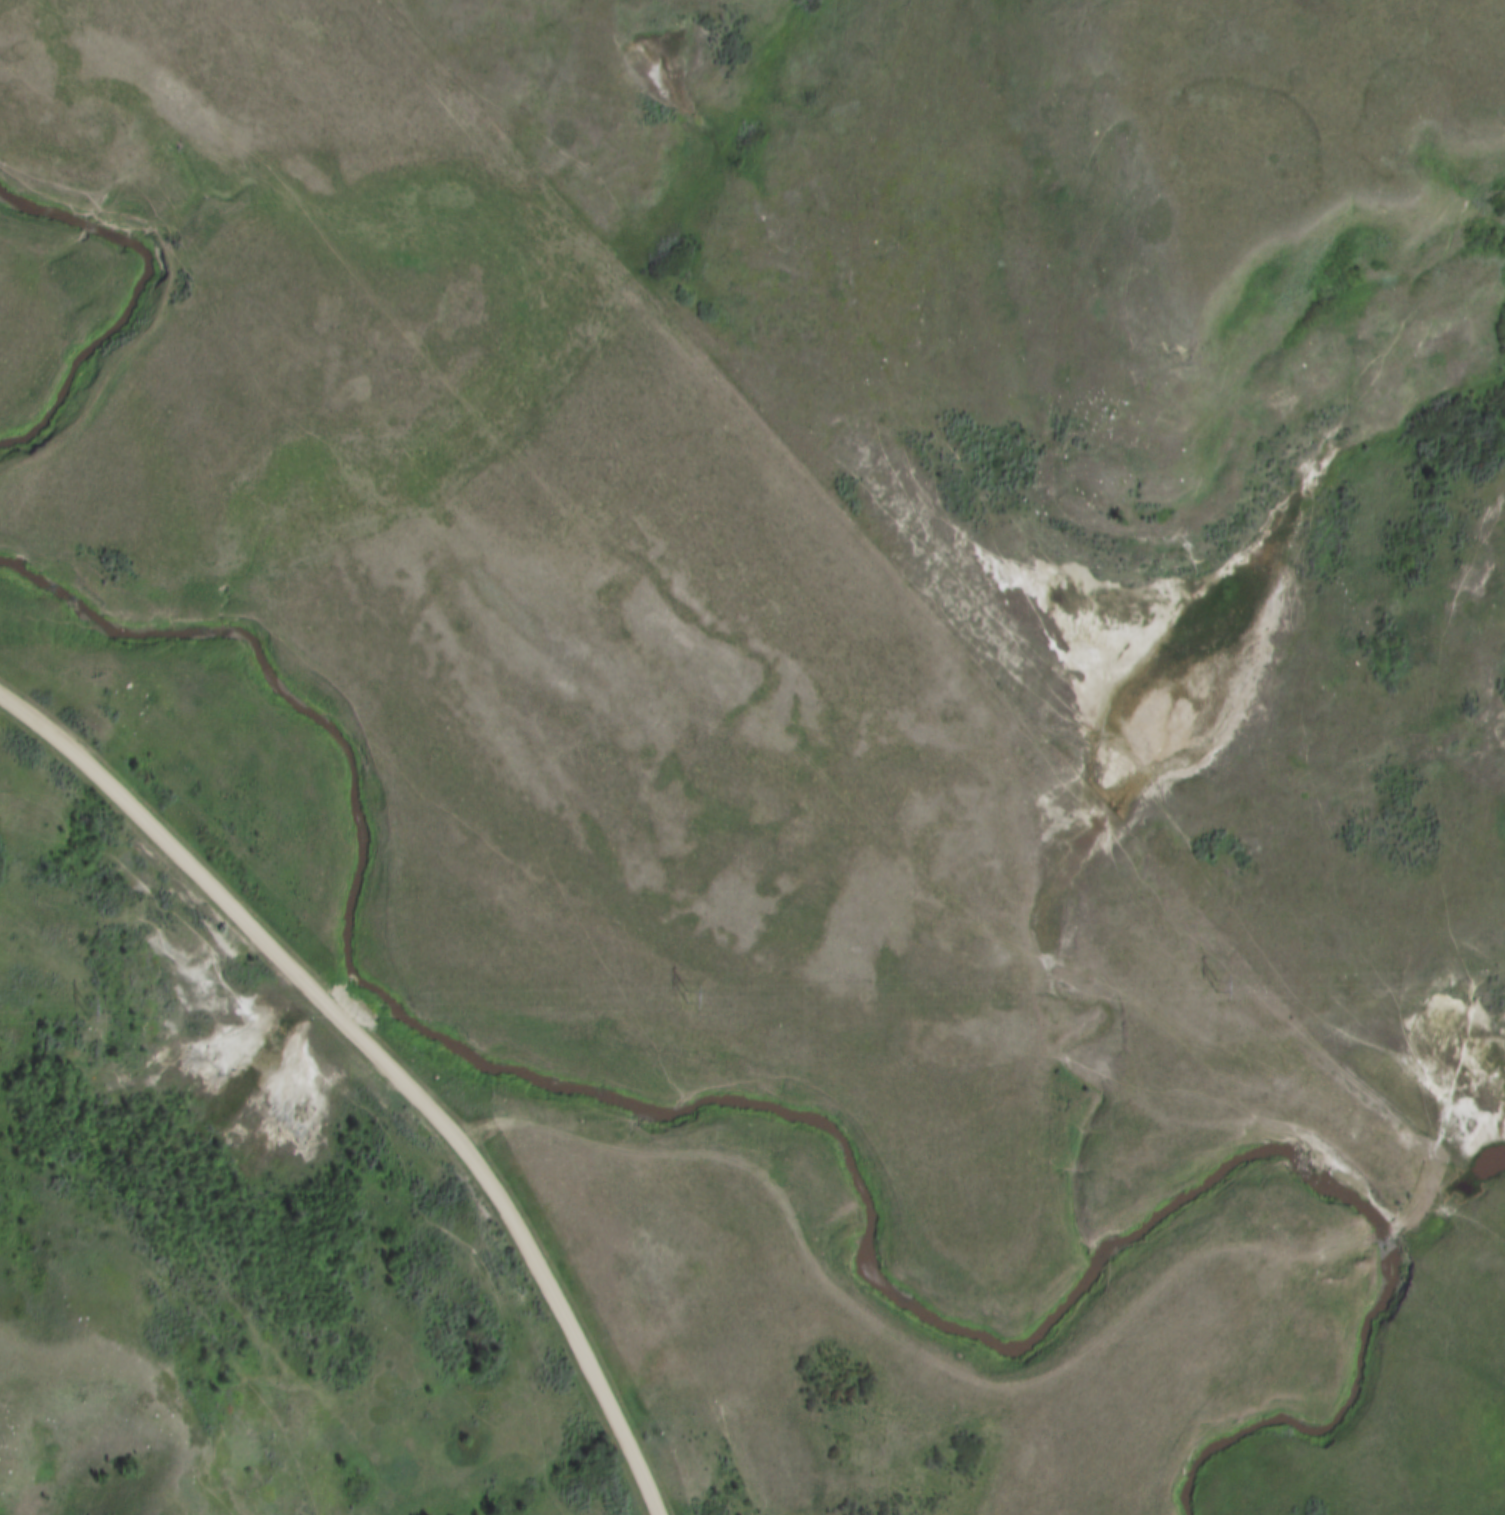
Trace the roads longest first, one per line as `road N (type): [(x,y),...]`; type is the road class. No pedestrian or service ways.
road 1 (residential): [(1441,1146),(1432,1190),(1401,1227),(1353,1247),(1304,1254),(1226,1243),(1163,1277),(1098,1345),(1045,1378),(1000,1385),(969,1381),(915,1352),(823,1285),(785,1198),(739,1162),(618,1149),(510,1123),(464,1151)]
road 2 (residential): [(657,1514),(551,1291),(464,1151),(204,878),(66,745),(0,696)]

